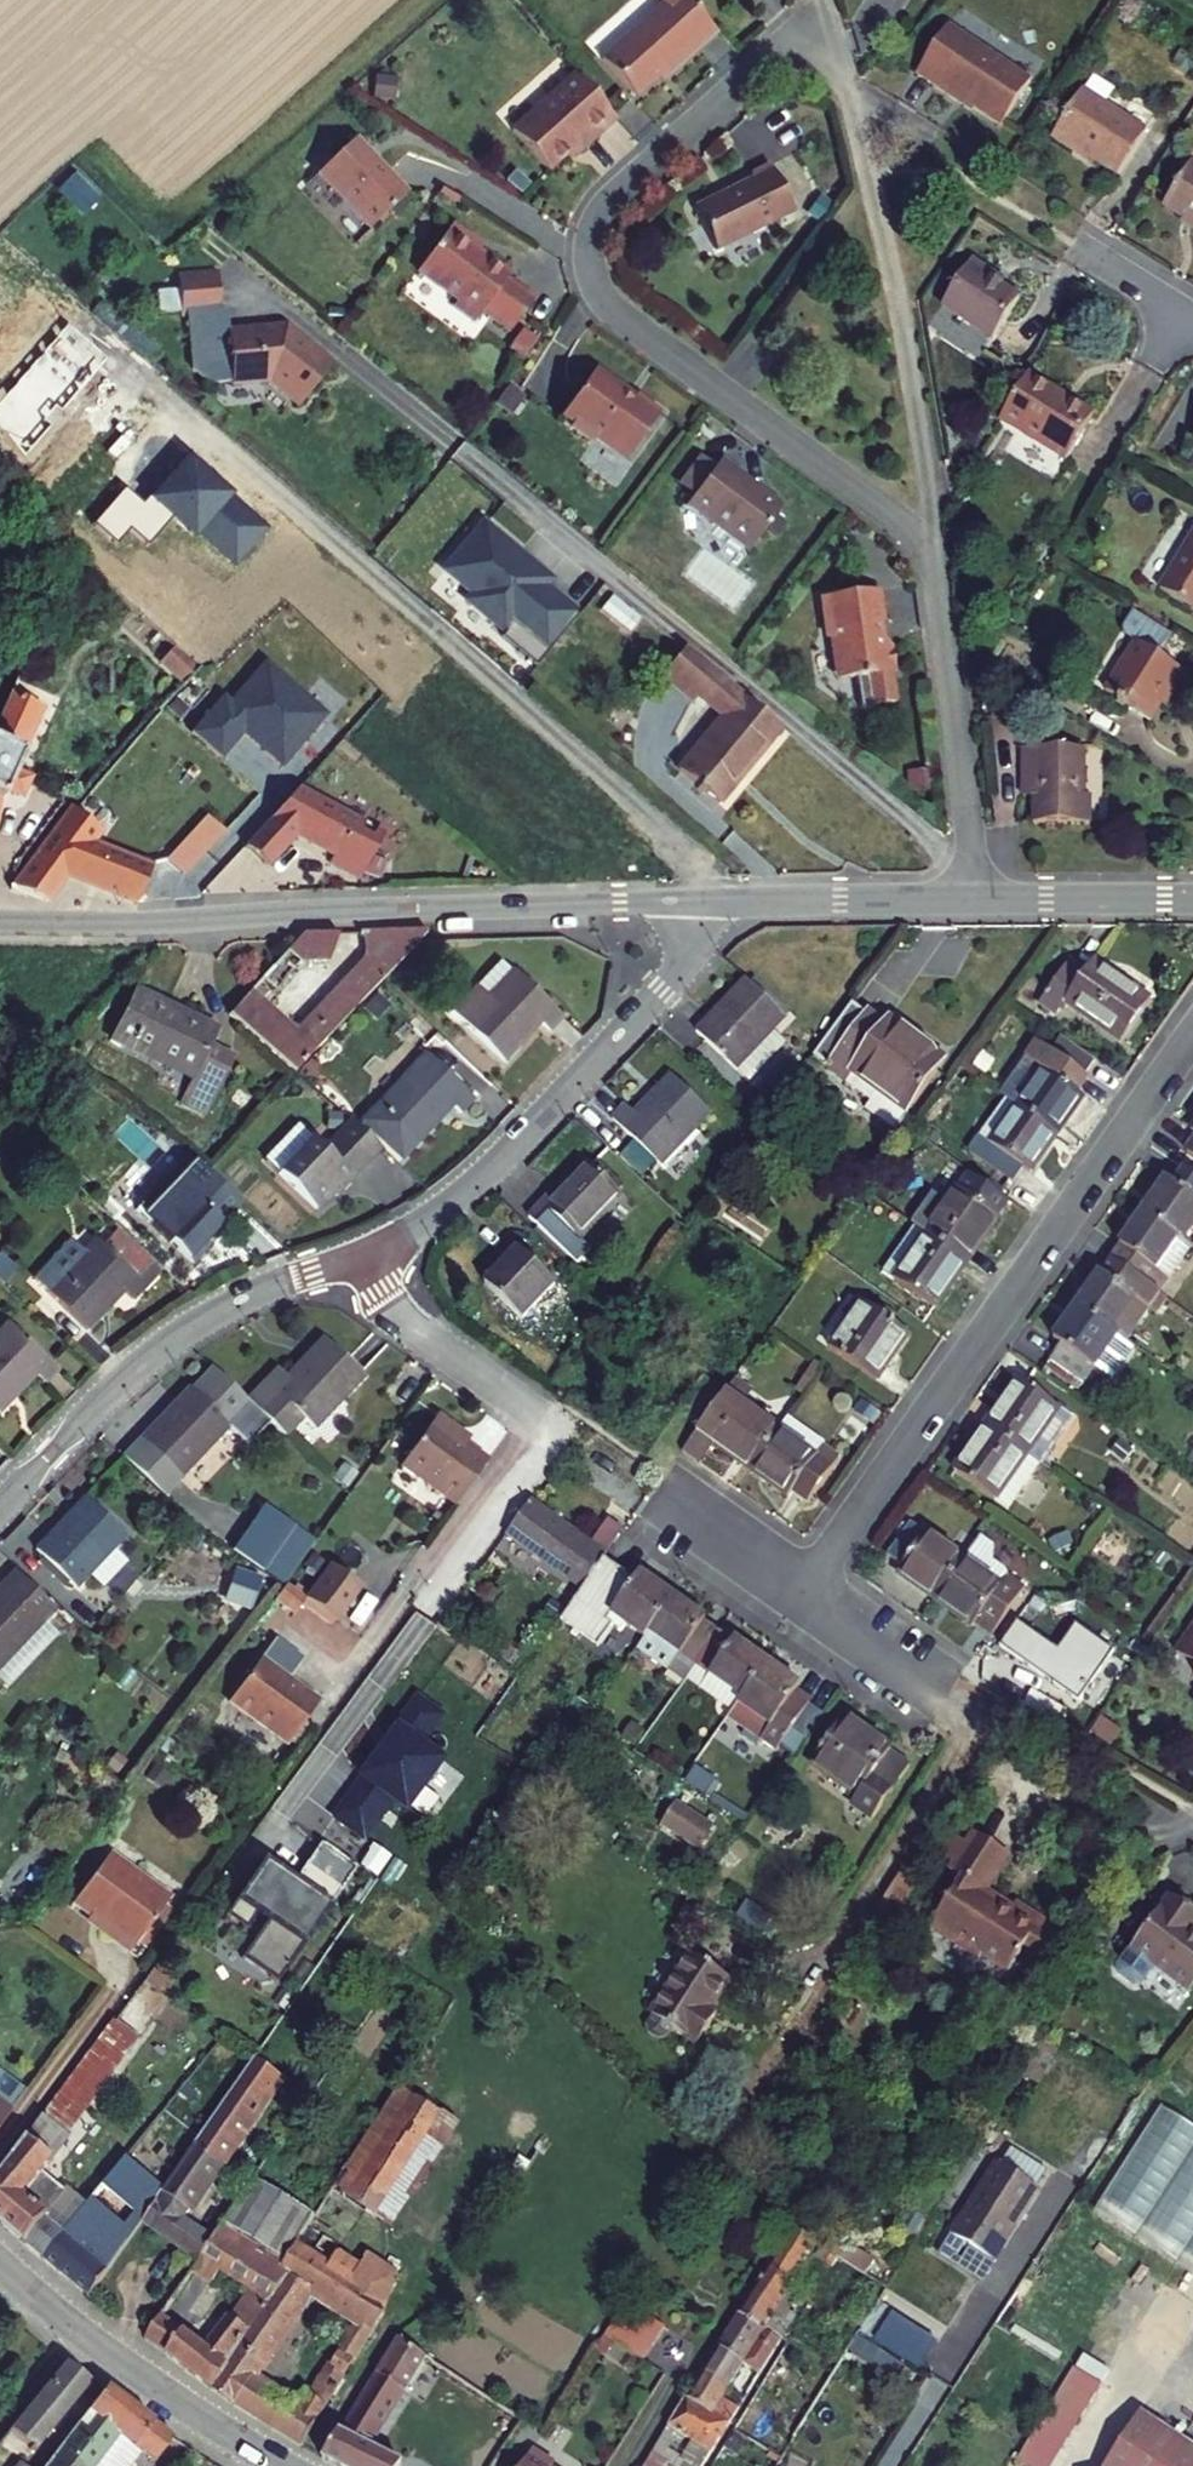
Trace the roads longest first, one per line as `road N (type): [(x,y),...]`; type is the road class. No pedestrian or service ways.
road 1 (residential): [(830,30),(767,59),(608,198),(590,228),(589,265),(618,314),(930,544)]
road 2 (residential): [(698,902),(0,920)]
road 3 (residential): [(799,1588),(1192,1036)]
road 4 (residential): [(830,30),(897,298),(930,544)]
road 5 (residential): [(359,1251),(422,1220),(494,1166),(672,976),(691,945),(698,902)]
road 6 (residential): [(0,1505),(171,1336),(251,1291),(359,1251)]
road 7 (residential): [(930,544),(977,899)]
road 8 (tertiary): [(286,2465),(112,2355),(0,2262)]
road 9 (residential): [(977,899),(698,902)]
road 10 (residential): [(359,1251),(406,1321),(528,1402)]
road 11 (residential): [(977,899),(1192,899)]
road 12 (residential): [(664,1494),(799,1588)]
road 13 (residential): [(799,1588),(925,1676)]
road 14 (residential): [(1079,249),(1192,318)]

